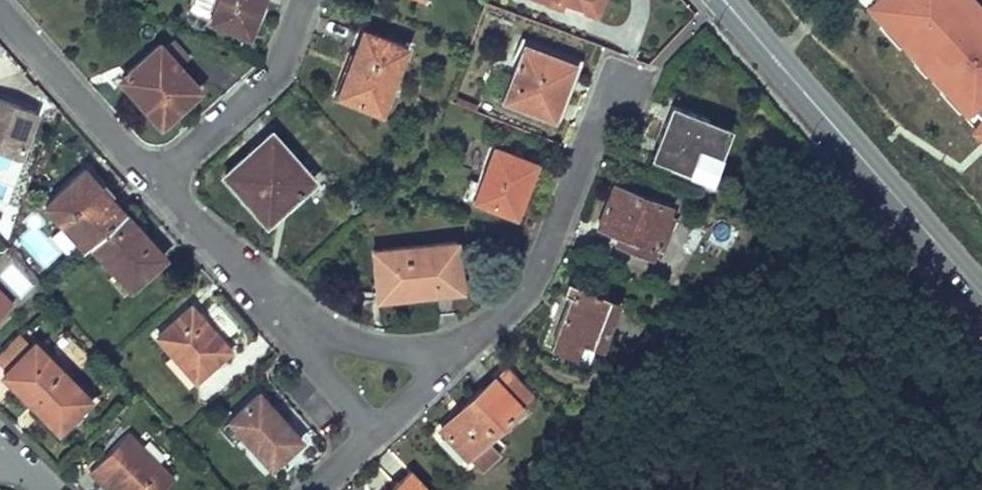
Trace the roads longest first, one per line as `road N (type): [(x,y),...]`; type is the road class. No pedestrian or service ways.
road 1 (primary): [(981,296),(724,0)]
road 2 (residential): [(467,325),(532,269),(618,96)]
road 3 (residential): [(0,1),(156,175)]
road 4 (residential): [(302,0),(277,66),(156,175)]
road 5 (residential): [(156,175),(293,325)]
road 6 (residential): [(293,325),(387,343),(467,325)]
road 7 (residential): [(365,423),(467,325)]
road 8 (residential): [(365,423),(293,325)]

